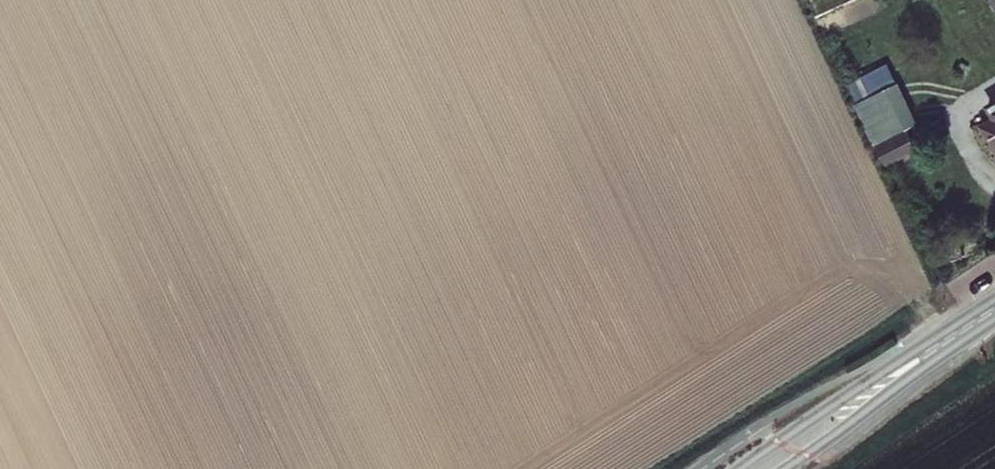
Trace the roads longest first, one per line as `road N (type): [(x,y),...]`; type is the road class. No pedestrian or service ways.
road 1 (secondary): [(989,312),(760,468)]

